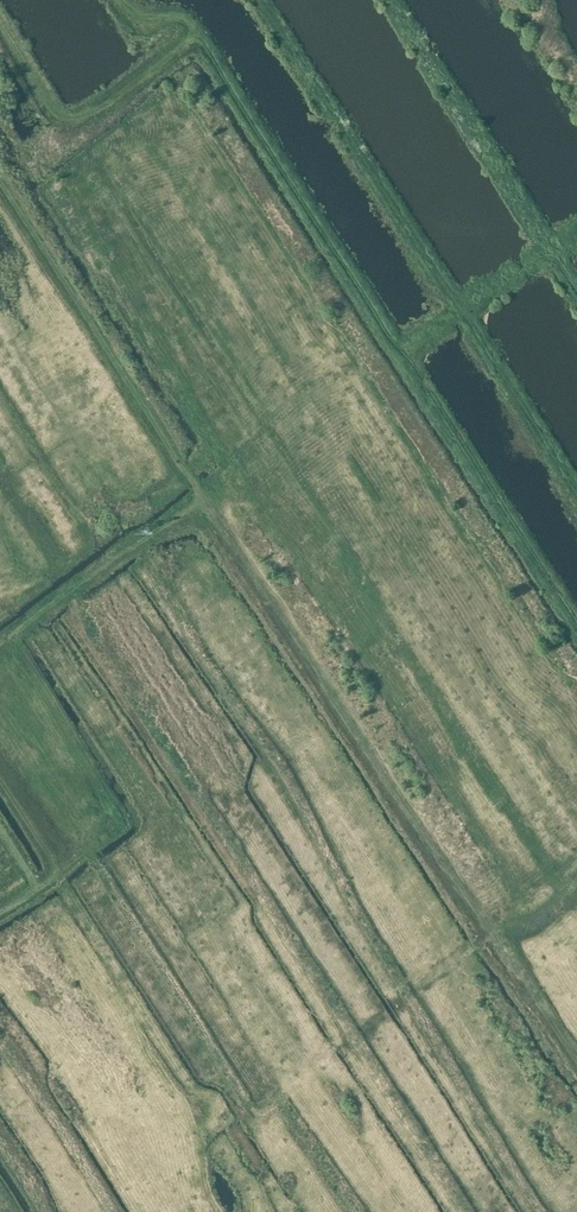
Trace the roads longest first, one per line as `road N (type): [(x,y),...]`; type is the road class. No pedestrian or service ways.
road 1 (track): [(0,181),(576,1067)]
road 2 (track): [(0,648),(122,552),(208,506)]
road 3 (track): [(0,911),(55,870),(0,778)]

